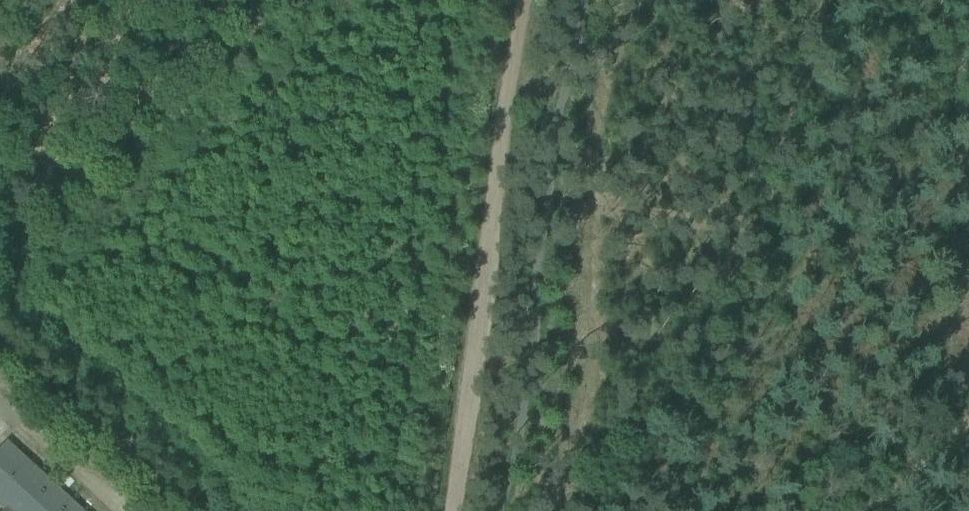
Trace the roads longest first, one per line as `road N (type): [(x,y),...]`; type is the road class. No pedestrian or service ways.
road 1 (track): [(520,0),(453,510)]

